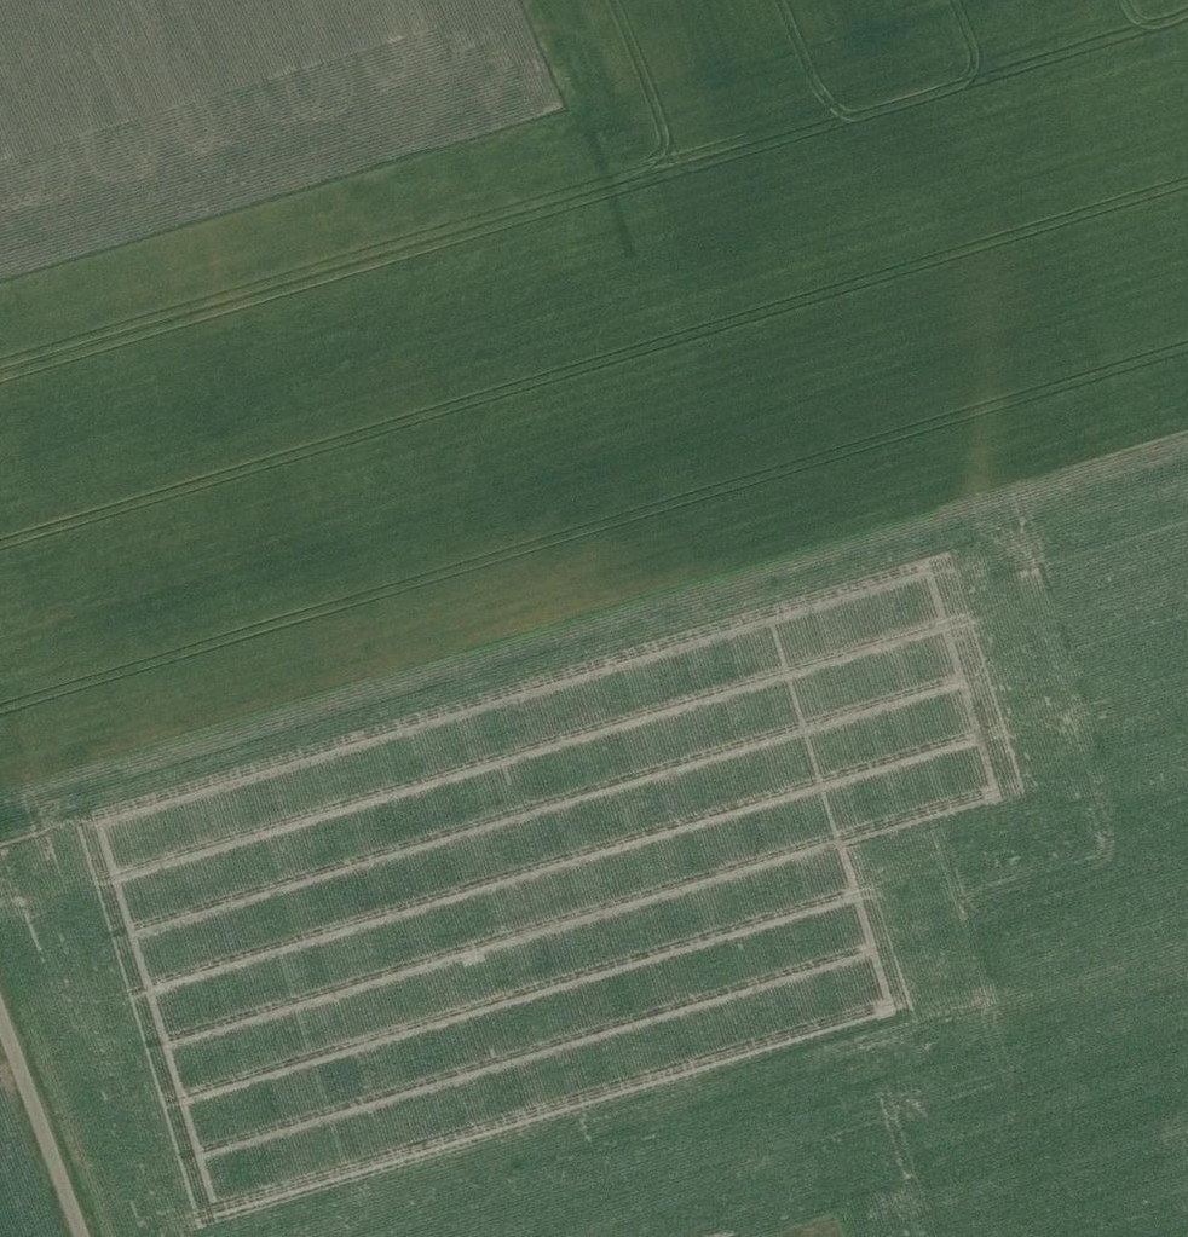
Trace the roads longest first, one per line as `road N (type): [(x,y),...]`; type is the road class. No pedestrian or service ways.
road 1 (unclassified): [(83,1236),(0,1012)]

